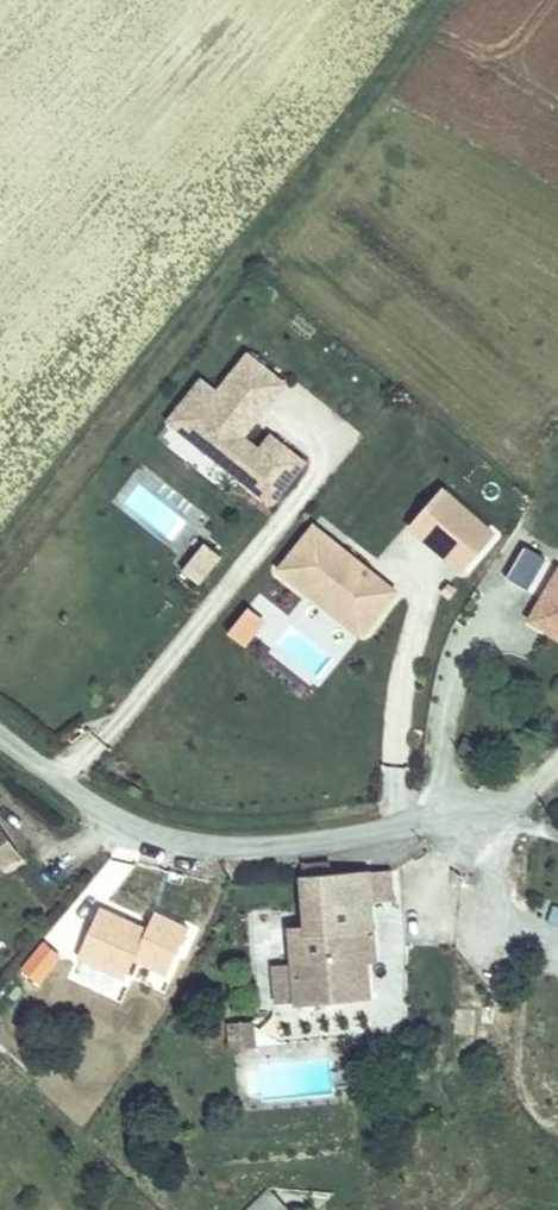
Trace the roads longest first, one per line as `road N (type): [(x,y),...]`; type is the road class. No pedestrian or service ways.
road 1 (unclassified): [(430,812),(295,843),(228,848),(177,840),(130,825),(0,739)]
road 2 (unclassified): [(430,812),(443,696),(465,626),(502,579),(557,582)]

